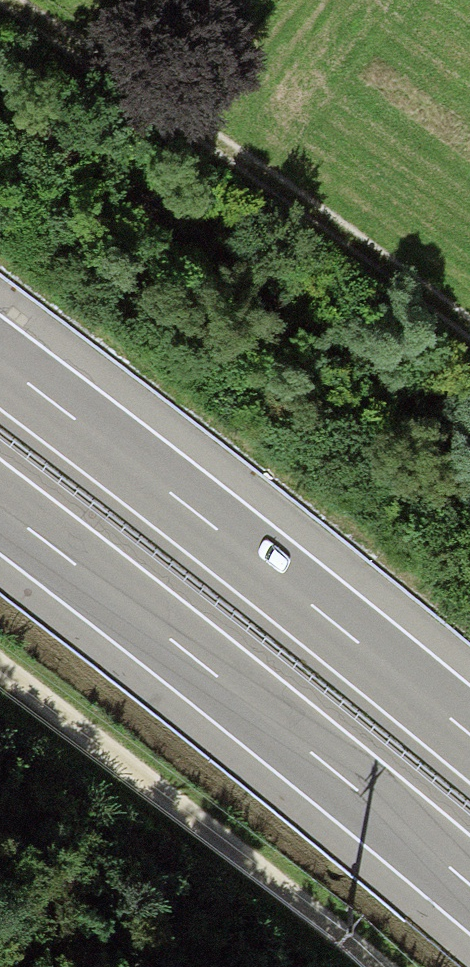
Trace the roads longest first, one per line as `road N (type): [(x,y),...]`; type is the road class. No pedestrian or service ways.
road 1 (motorway): [(0,511),(469,889)]
road 2 (motorway): [(469,734),(0,361)]
road 3 (track): [(469,344),(289,206),(0,4)]
road 4 (track): [(371,966),(0,676)]

